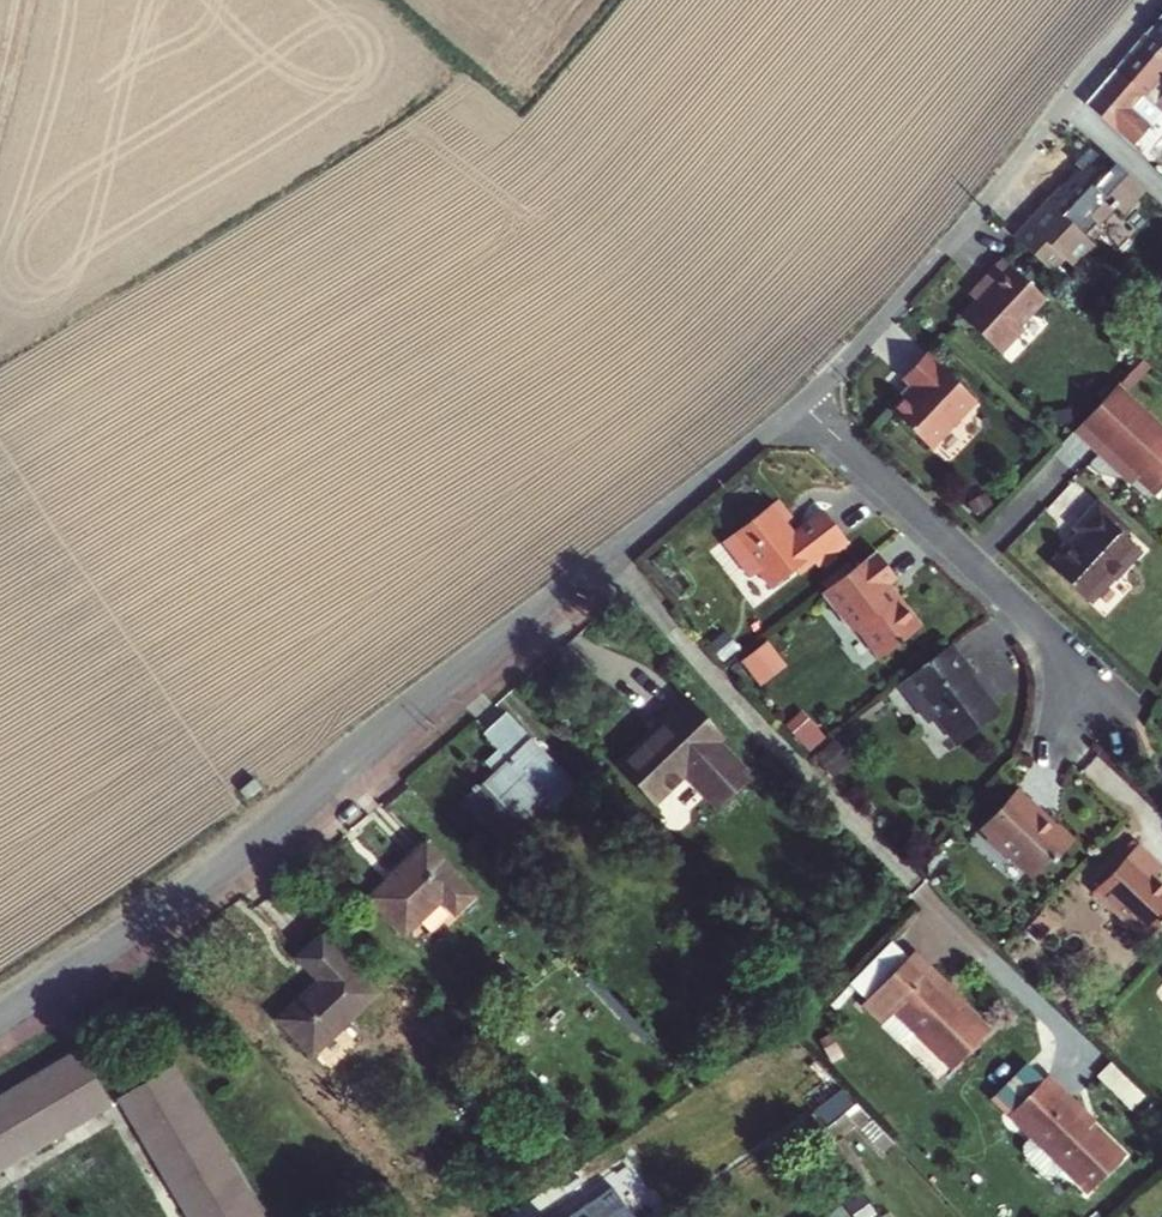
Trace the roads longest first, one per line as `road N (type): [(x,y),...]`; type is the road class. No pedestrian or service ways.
road 1 (residential): [(805,405),(225,861),(0,1012)]
road 2 (residential): [(805,405),(1004,183),(1149,0)]
road 3 (residential): [(805,405),(1067,647),(1077,695),(1038,766)]
road 4 (track): [(225,861),(0,466)]

